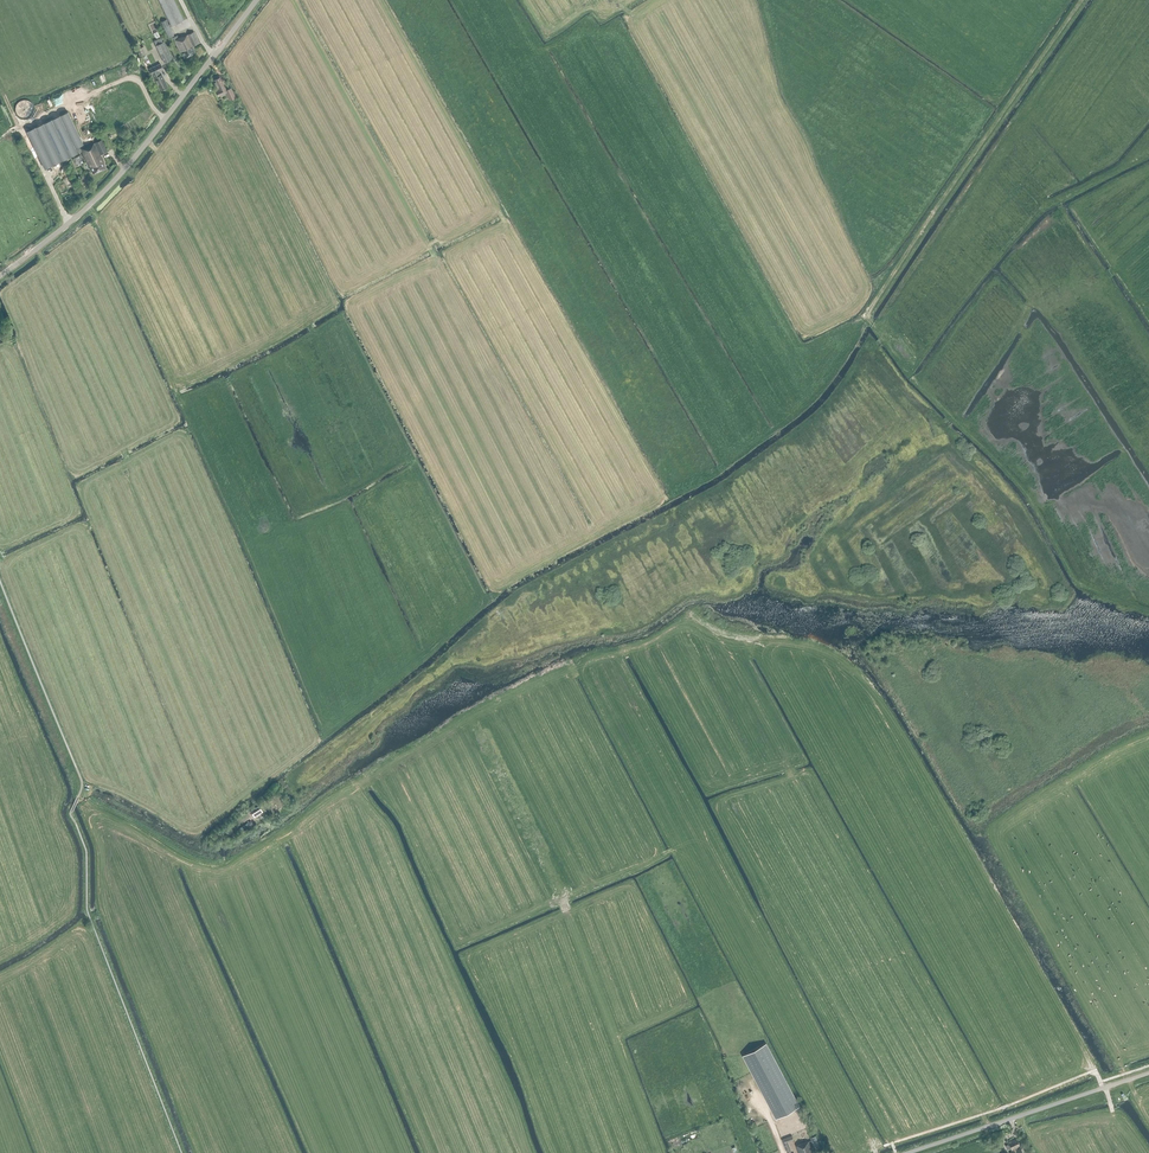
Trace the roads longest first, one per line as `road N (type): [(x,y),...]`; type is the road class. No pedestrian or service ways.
road 1 (track): [(875,346),(884,340),(867,316),(1084,0)]
road 2 (unclassified): [(0,276),(111,185),(256,0)]
road 3 (unclassified): [(913,1152),(1148,1074)]

